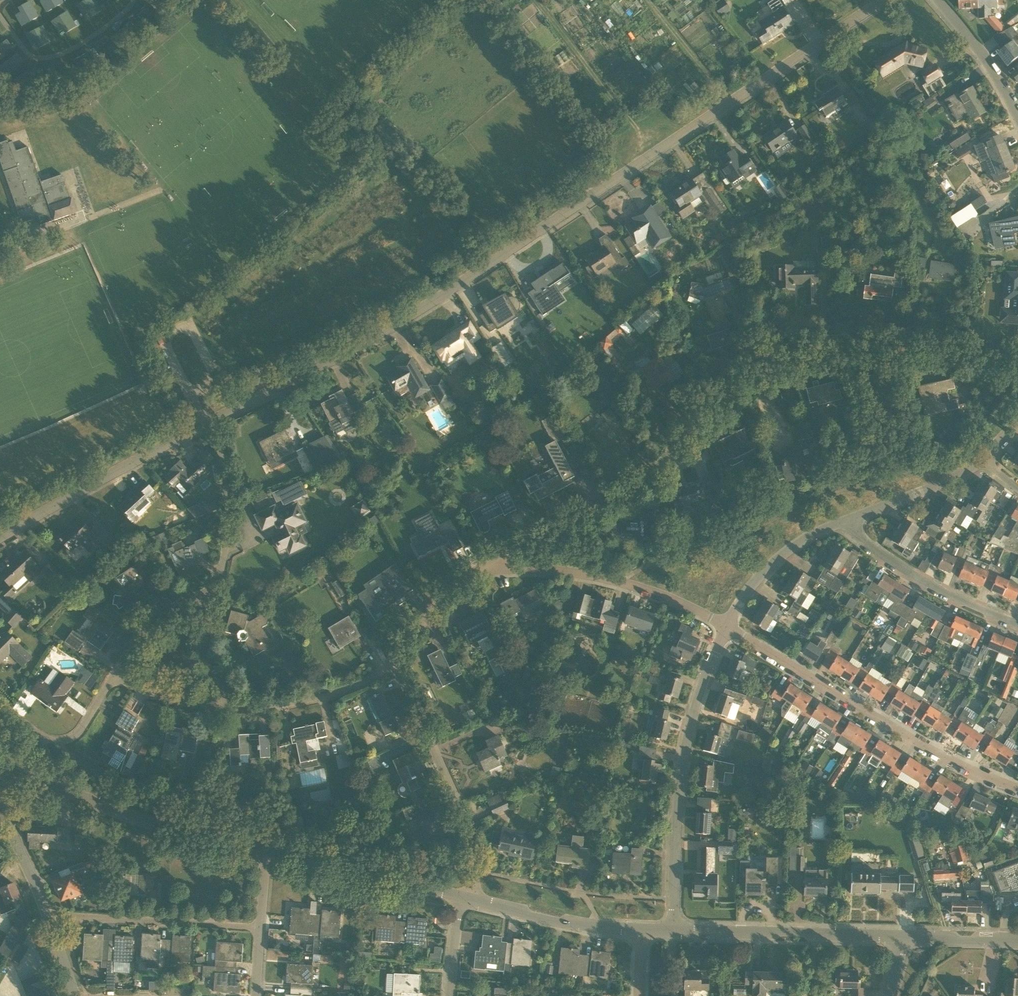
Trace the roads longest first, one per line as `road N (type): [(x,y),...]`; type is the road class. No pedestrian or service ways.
road 1 (residential): [(213,421),(392,326),(883,0)]
road 2 (residential): [(492,561),(645,480),(723,392),(787,356),(866,344),(1017,361)]
road 3 (residential): [(1017,789),(949,760),(726,627)]
road 4 (residential): [(673,930),(686,749),(726,627)]
road 5 (tertiary): [(269,853),(100,806),(0,749)]
road 6 (residential): [(467,900),(475,870),(467,828),(393,662)]
road 7 (residential): [(0,544),(213,421)]
road 8 (residential): [(726,627),(641,588),(492,561)]
road 9 (tertiary): [(908,938),(673,930)]
road 10 (residential): [(261,928),(48,915)]
road 11 (residential): [(1017,624),(927,584),(842,521)]
road 12 (tertiary): [(461,900),(269,853)]
road 13 (tertiary): [(642,931),(467,900)]
road 14 (residential): [(232,707),(325,696),(393,662)]
road 15 (residential): [(218,587),(227,515),(213,421)]
road 16 (residential): [(726,627),(788,549),(842,521)]
road 17 (residential): [(114,677),(71,737),(43,738),(0,709)]
road 18 (residential): [(842,521),(983,460)]
road 19 (residential): [(393,662),(452,590),(492,561)]
road 20 (residential): [(114,677),(161,616),(218,587)]
road 21 (residential): [(1017,116),(984,55),(939,0)]
road 22 (residential): [(232,707),(205,657),(218,587)]
road 23 (residential): [(232,707),(165,697),(114,677)]

